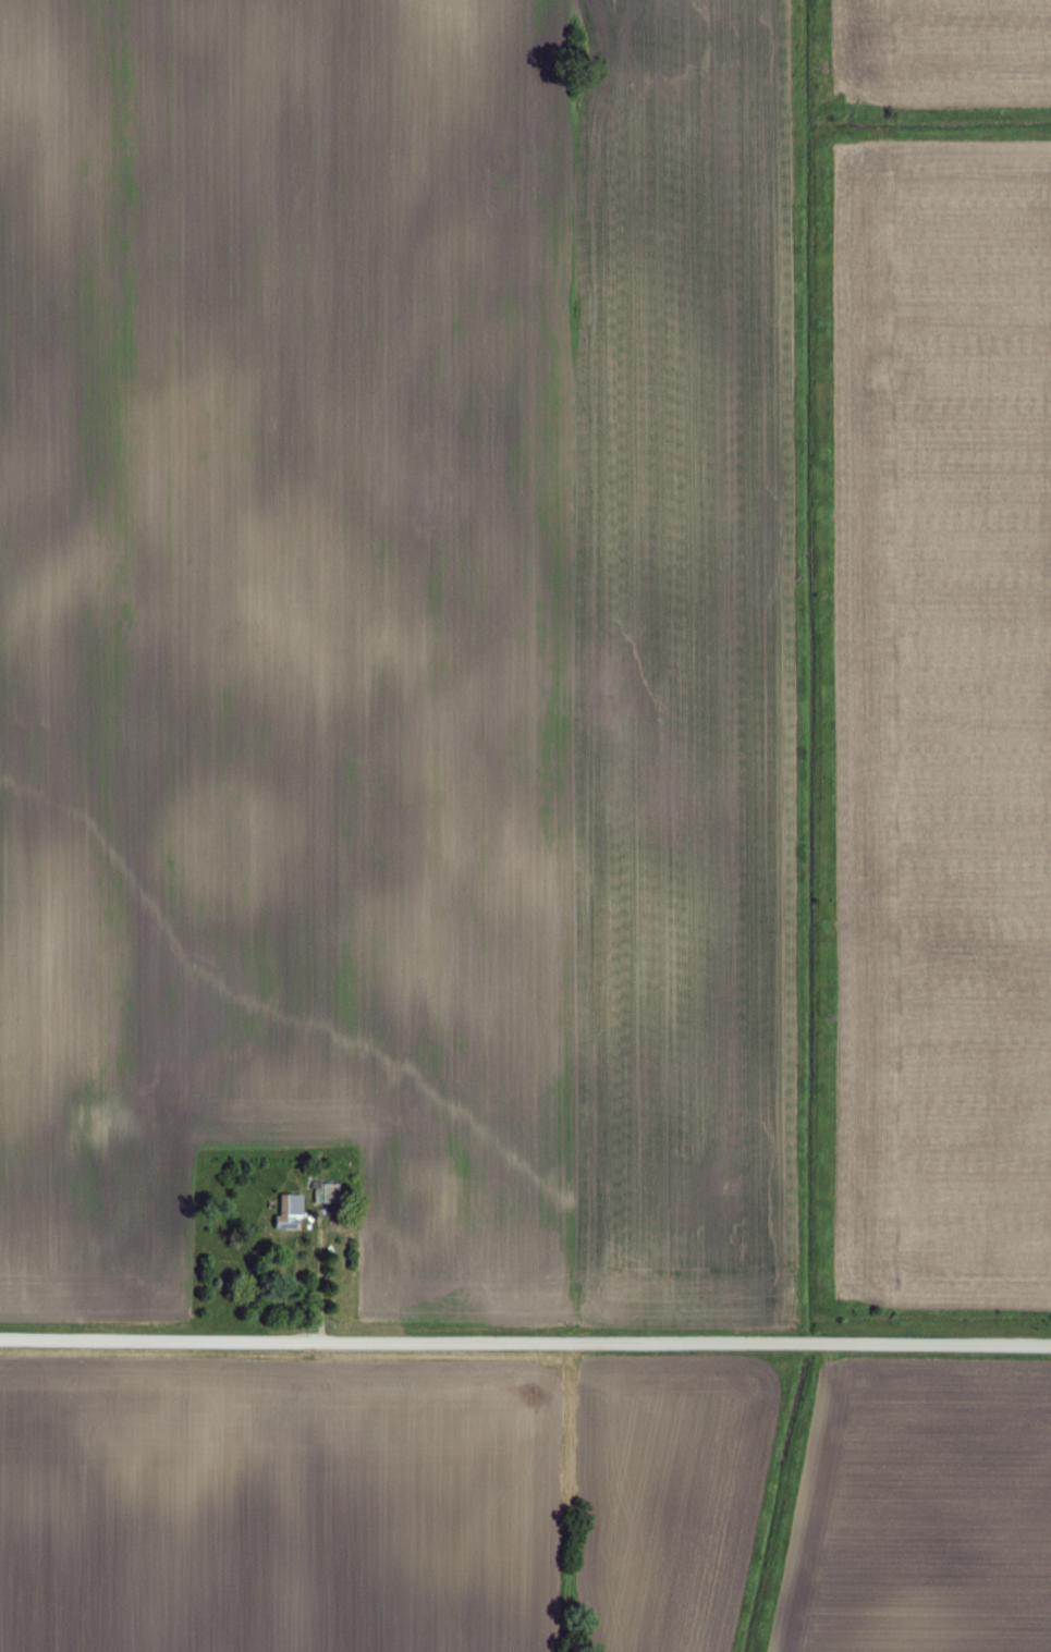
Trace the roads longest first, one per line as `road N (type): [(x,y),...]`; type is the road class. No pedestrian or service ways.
road 1 (residential): [(1050,1348),(0,1339)]

